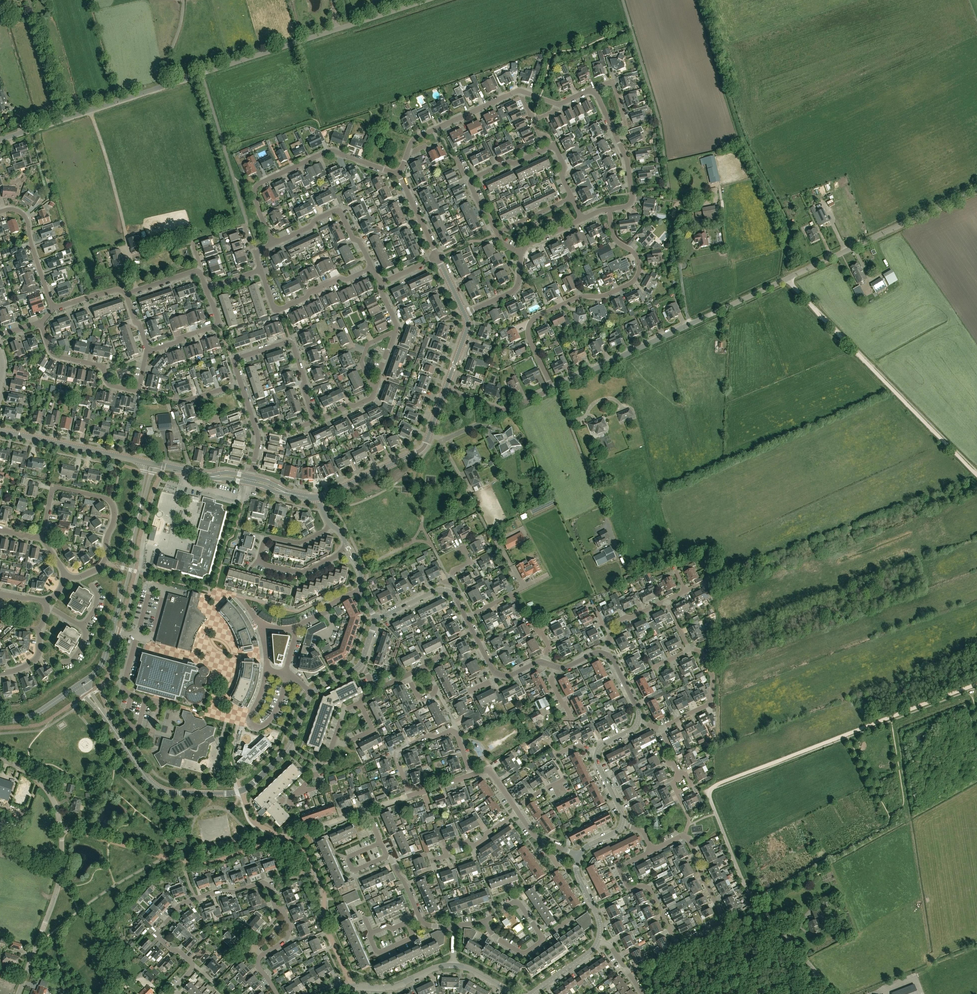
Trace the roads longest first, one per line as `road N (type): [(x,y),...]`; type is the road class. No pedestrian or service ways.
road 1 (unclassified): [(557,387),(976,189)]
road 2 (unclassified): [(0,140),(426,0)]
road 3 (track): [(976,685),(710,790)]
road 4 (residential): [(652,850),(621,872),(630,888),(649,888),(683,943),(723,919),(684,837)]
road 5 (track): [(788,278),(976,475)]
road 6 (residential): [(552,389),(529,338),(530,323),(638,275),(636,254),(614,238),(610,209)]
road 7 (unclassified): [(834,993),(746,887),(710,790)]
road 8 (residential): [(273,244),(258,184),(329,151),(399,173)]
road 9 (residential): [(42,538),(56,488),(112,503),(104,562),(67,577)]
road 10 (residential): [(281,911),(262,882),(182,903),(158,936),(192,966)]
road 11 (residential): [(148,351),(137,389),(114,386),(100,365),(54,355),(41,322)]
road 12 (unclassified): [(18,993),(57,888),(61,830)]
road 13 (residential): [(317,418),(291,342),(235,360),(241,383)]
road 14 (tertiary): [(112,726),(157,788),(242,791)]
road 15 (residential): [(523,92),(416,138),(399,173)]
road 16 (residential): [(410,796),(396,755),(425,736),(457,734),(471,775)]
road 17 (residential): [(146,463),(0,431)]
road 18 (residential): [(372,268),(280,309),(261,270)]
road 19 (residential): [(372,268),(338,211),(273,244)]
road 20 (tertiary): [(318,498),(413,455),(429,434)]
road 21 (residential): [(544,663),(549,647),(514,598),(466,618)]
road 22 (unclassified): [(61,830),(185,863)]
road 23 (residential): [(267,671),(250,716),(254,727),(274,715),(288,676)]
road 24 (residential): [(690,650),(701,651),(713,675),(711,703),(661,728)]
road 25 (residential): [(53,309),(26,218),(0,212)]

